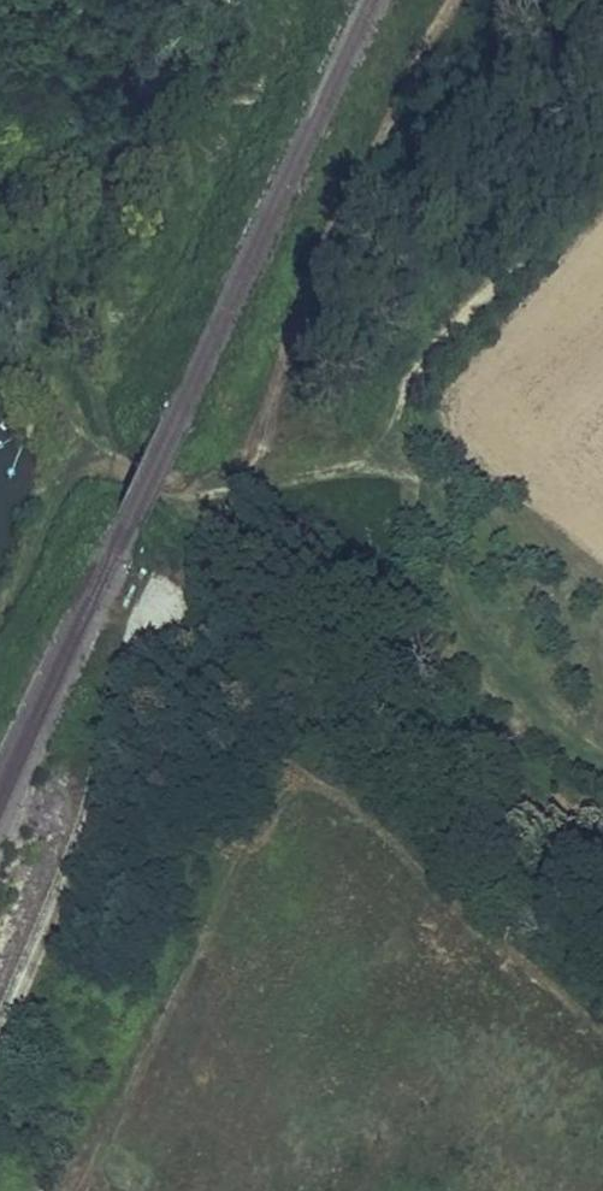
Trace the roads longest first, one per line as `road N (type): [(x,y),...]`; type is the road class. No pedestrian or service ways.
road 1 (track): [(602,182),(389,399),(245,481),(178,491),(121,470),(66,412),(0,371)]
road 2 (track): [(245,481),(345,466),(397,475),(430,504),(454,609),(535,706),(602,758)]
road 3 (track): [(0,1040),(90,823),(112,715),(147,615)]

